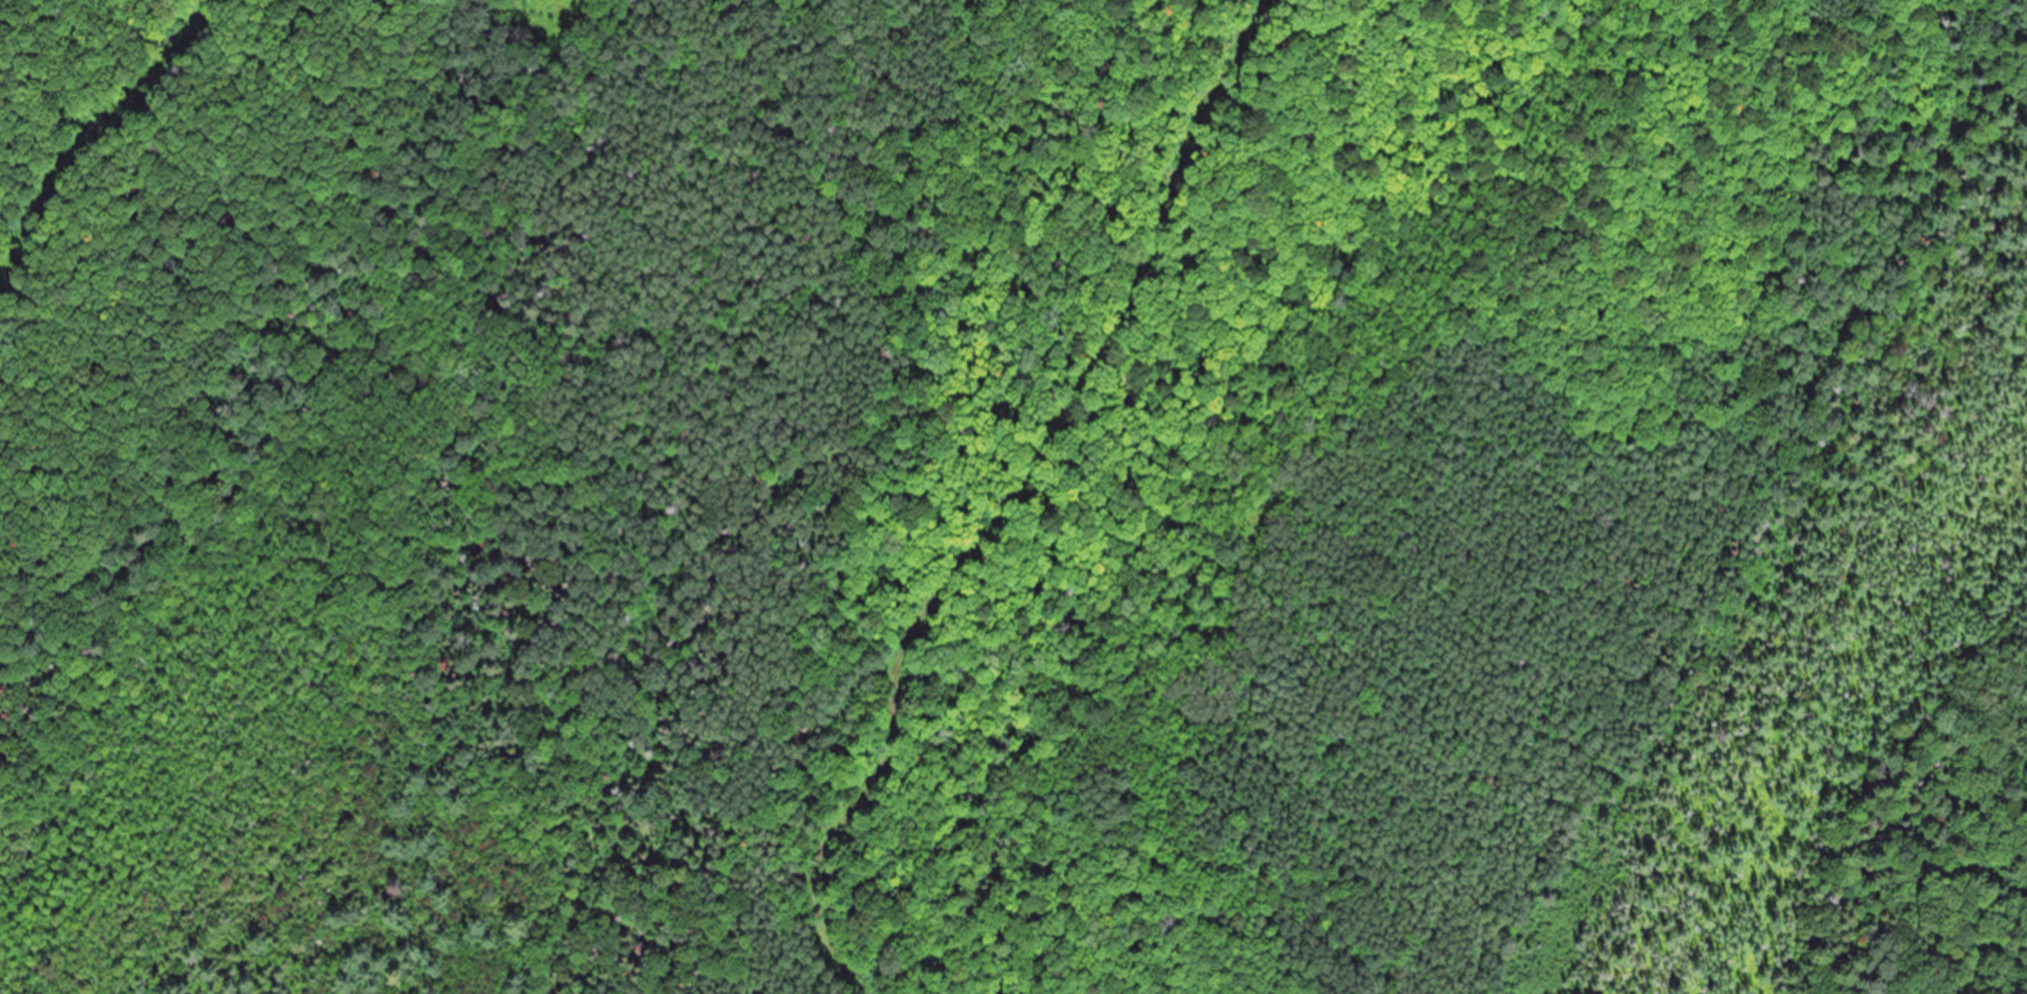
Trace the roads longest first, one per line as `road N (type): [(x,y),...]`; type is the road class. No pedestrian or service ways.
road 1 (track): [(1266,0),(1205,109),(1110,346),(925,612),(900,666),(881,766),(824,856),(813,905),(819,955),(858,993)]
road 2 (track): [(0,283),(67,158),(189,41),(206,0)]

